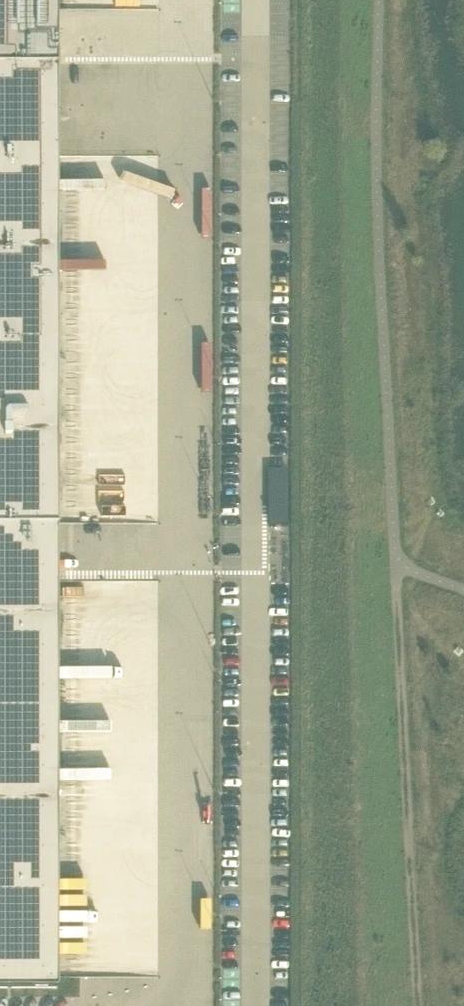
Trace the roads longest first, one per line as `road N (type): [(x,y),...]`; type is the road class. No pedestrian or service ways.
road 1 (track): [(395,566),(414,1005)]

